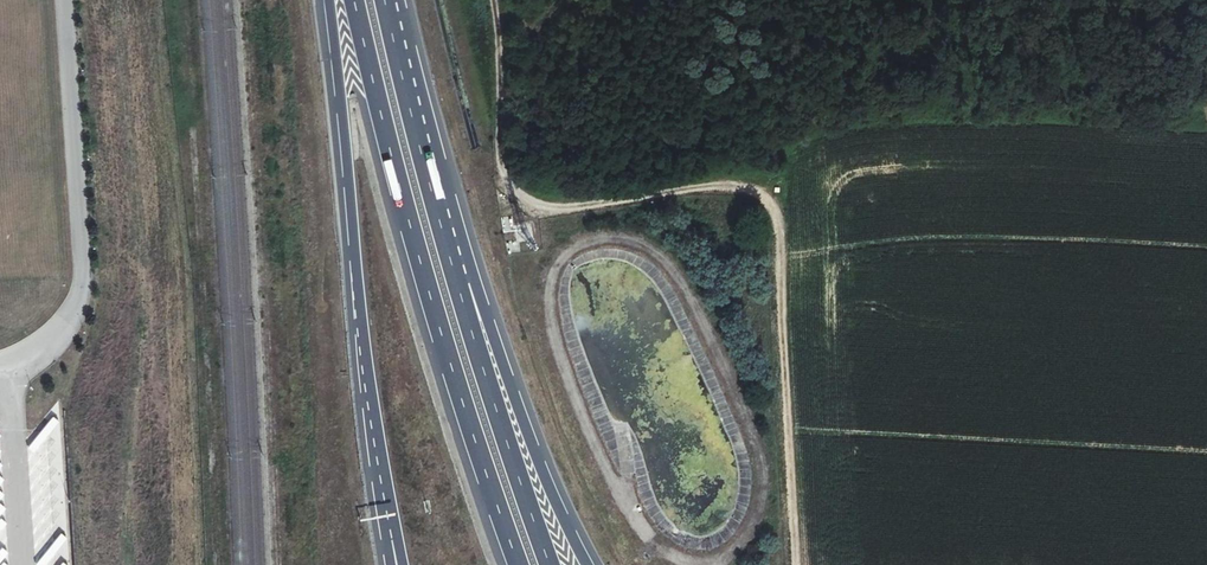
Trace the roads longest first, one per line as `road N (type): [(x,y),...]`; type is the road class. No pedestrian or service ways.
road 1 (track): [(794,564),(778,221),(754,194),(727,185),(552,206),(520,188),(500,164),(503,49),(493,0)]
road 2 (motorway): [(354,0),(431,300),(518,564)]
road 3 (motorway): [(329,0),(391,514)]
road 4 (motorway): [(461,293),(385,0)]
road 5 (motorway): [(588,564),(461,293)]
road 6 (motorway): [(550,564),(461,293)]

